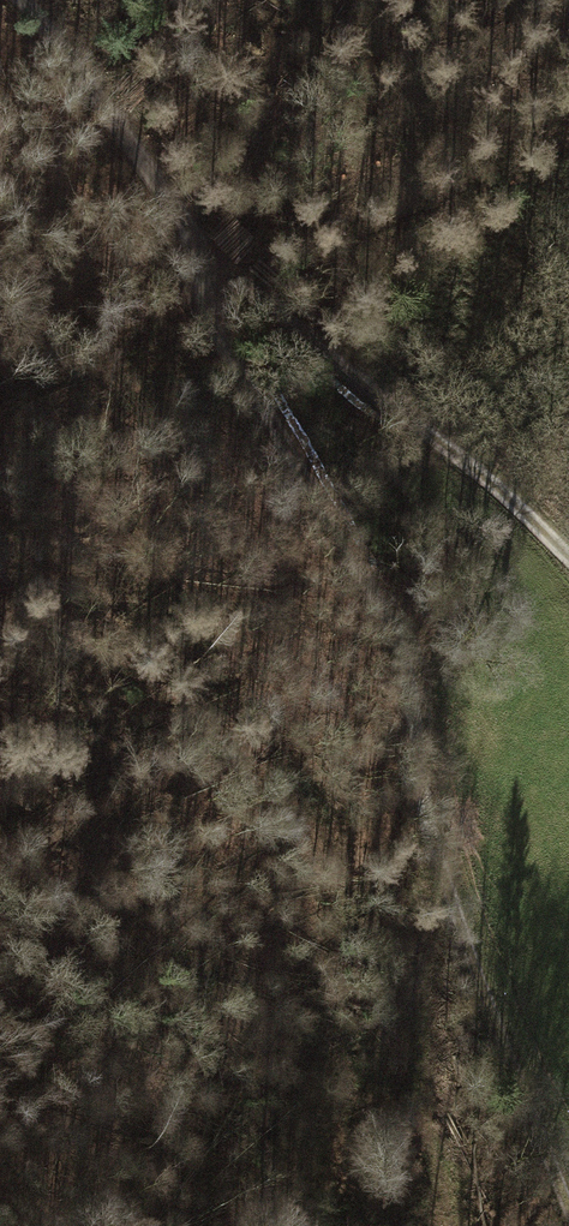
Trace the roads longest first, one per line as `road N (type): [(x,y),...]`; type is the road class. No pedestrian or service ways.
road 1 (track): [(568,1214),(448,887),(393,615),(214,316),(206,254)]
road 2 (track): [(206,254),(241,265),(332,358),(568,549)]
road 3 (track): [(433,823),(415,1019),(448,1225)]
road 4 (track): [(30,0),(206,254)]

